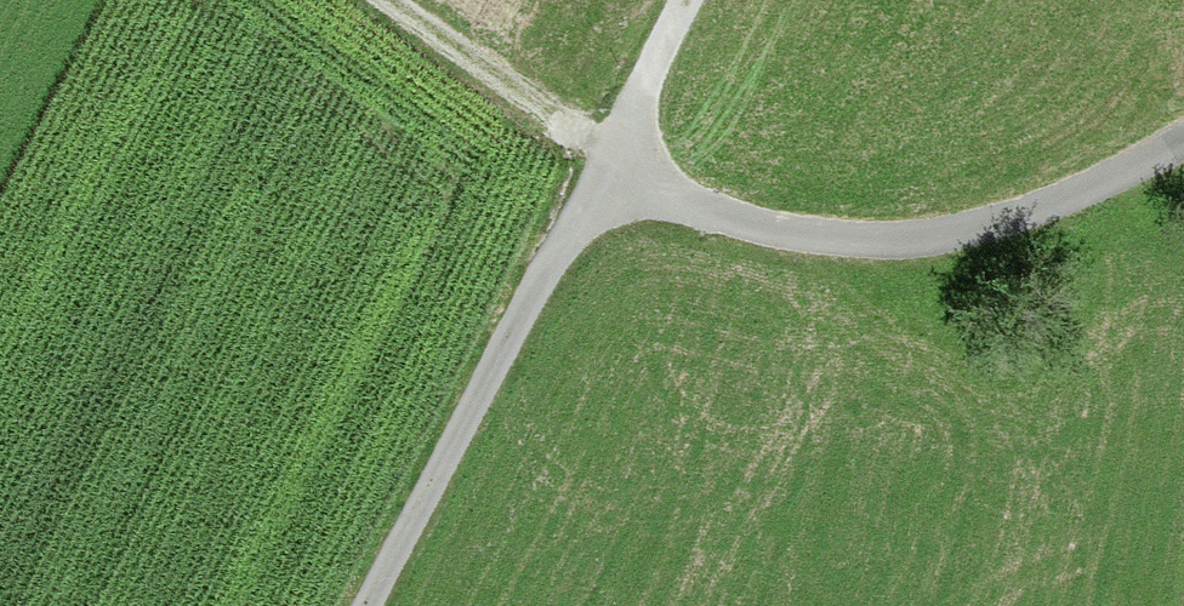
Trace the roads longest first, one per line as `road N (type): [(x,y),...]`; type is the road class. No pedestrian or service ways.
road 1 (residential): [(1183,137),(1006,218),(893,239),(786,235),(590,169)]
road 2 (track): [(354,605),(590,169)]
road 3 (track): [(361,0),(590,169)]
road 4 (track): [(590,169),(681,0)]

